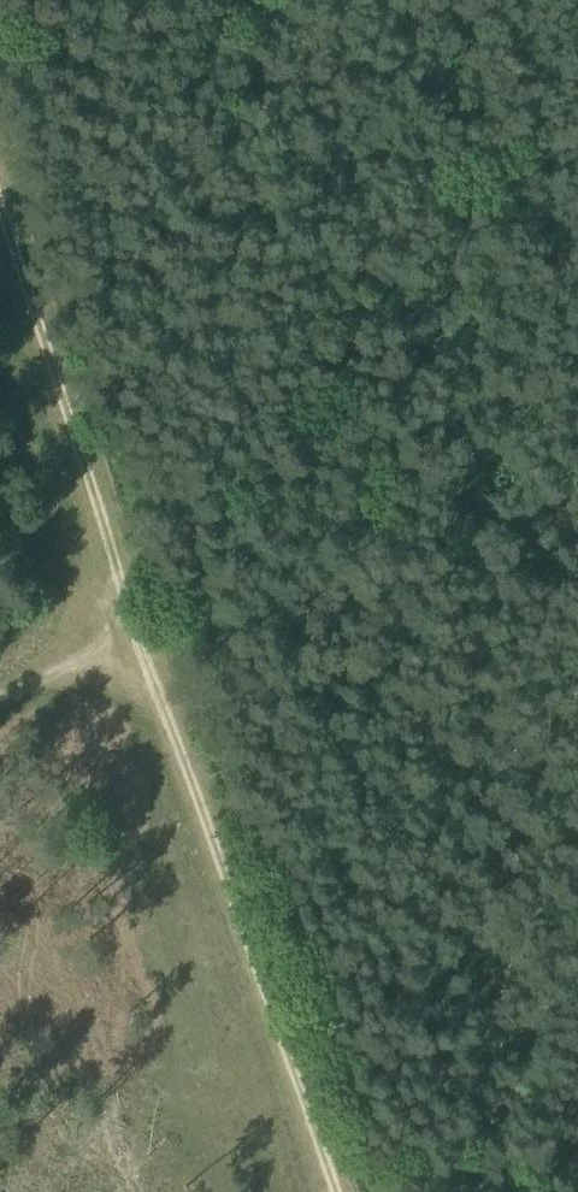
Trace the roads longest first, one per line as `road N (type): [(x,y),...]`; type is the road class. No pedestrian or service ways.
road 1 (track): [(0,177),(339,1191)]
road 2 (track): [(232,0),(0,32)]
road 3 (track): [(577,1150),(365,1166)]
road 4 (track): [(0,708),(153,639)]

